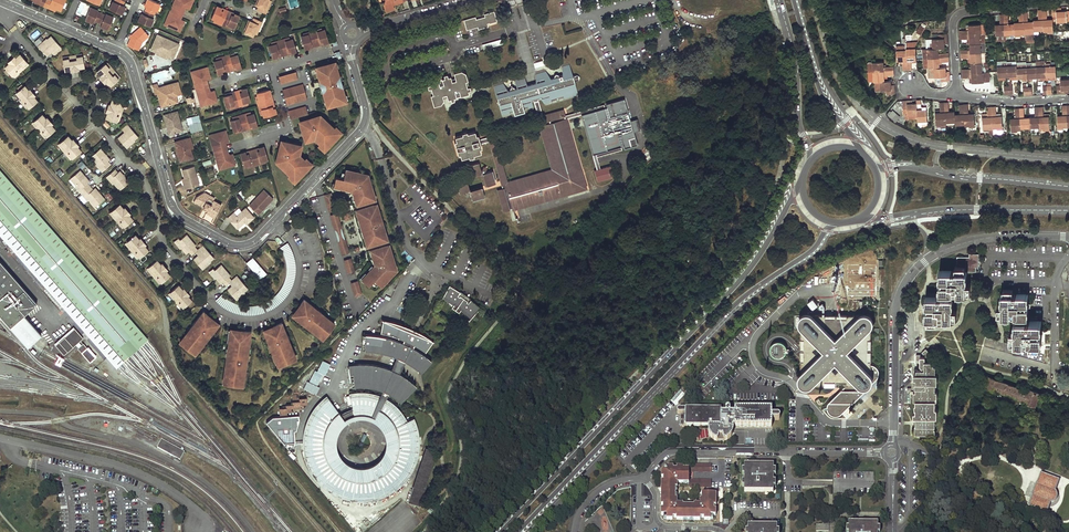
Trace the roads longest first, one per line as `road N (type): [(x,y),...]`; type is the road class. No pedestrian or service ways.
road 1 (residential): [(0,3),(123,55),(171,205),(233,245),(258,237),(364,124),(354,65)]
road 2 (secondary): [(799,176),(746,272),(501,531)]
road 3 (secondary): [(558,491),(729,311),(811,253),(829,226)]
road 4 (residential): [(892,452),(895,309),(913,273),(933,255),(976,240),(1068,236)]
road 5 (residential): [(643,477),(676,450),(892,452)]
road 6 (residential): [(0,436),(146,476),(190,502),(200,527)]
road 7 (residential): [(814,0),(854,97),(892,130),(943,147)]
road 8 (secondary): [(860,222),(950,211),(1068,211)]
road 9 (residential): [(1068,0),(957,15),(956,93)]
road 10 (secondary): [(870,156),(827,95),(796,0)]
road 11 (secondary): [(778,0),(811,155)]
road 12 (residential): [(943,147),(1068,159)]
road 13 (secondary): [(1068,187),(945,174)]

